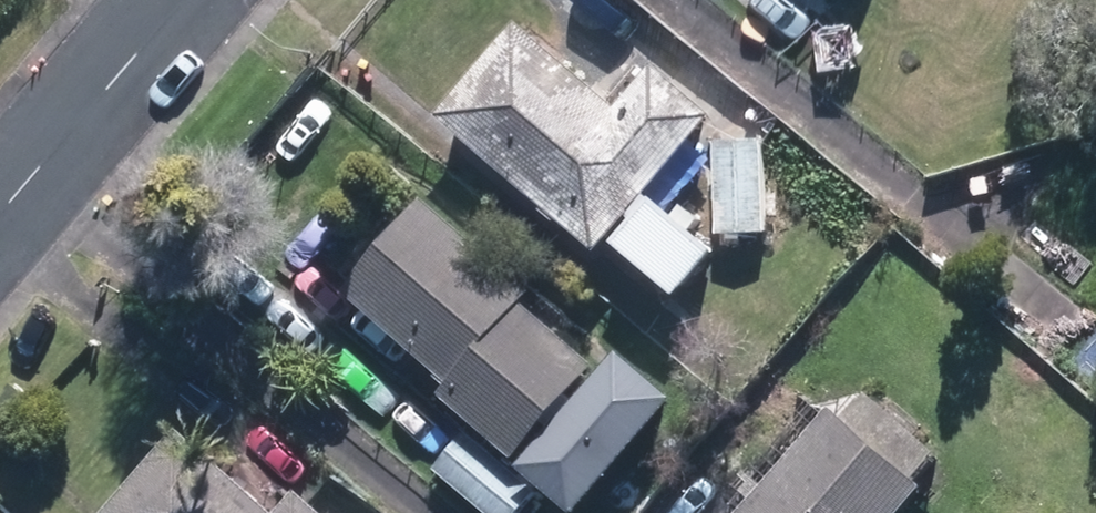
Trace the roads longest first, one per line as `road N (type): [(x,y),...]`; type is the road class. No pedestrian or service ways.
road 1 (residential): [(187,0),(0,217)]

